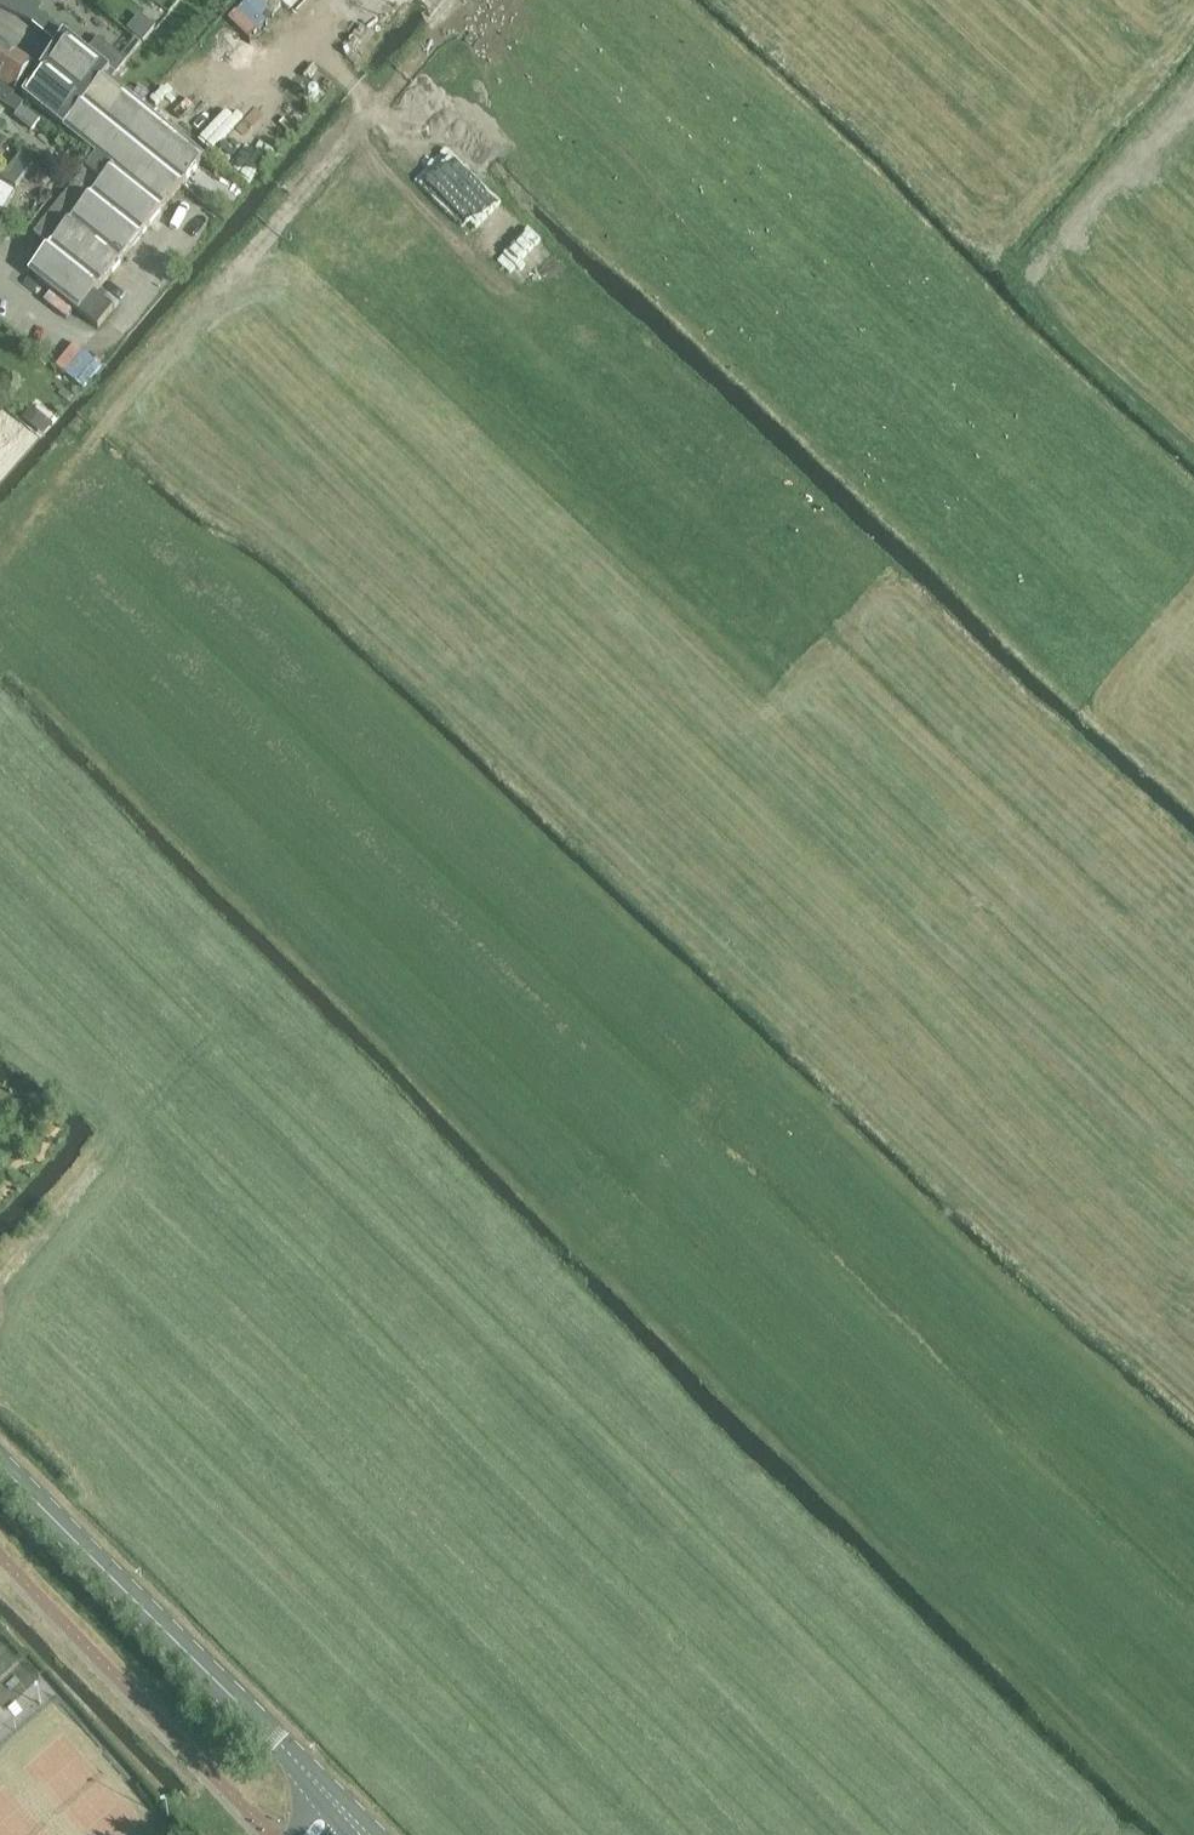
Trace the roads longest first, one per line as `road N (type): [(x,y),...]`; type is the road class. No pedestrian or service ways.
road 1 (tertiary): [(280,1741),(0,1466)]
road 2 (track): [(118,1128),(0,1309)]

